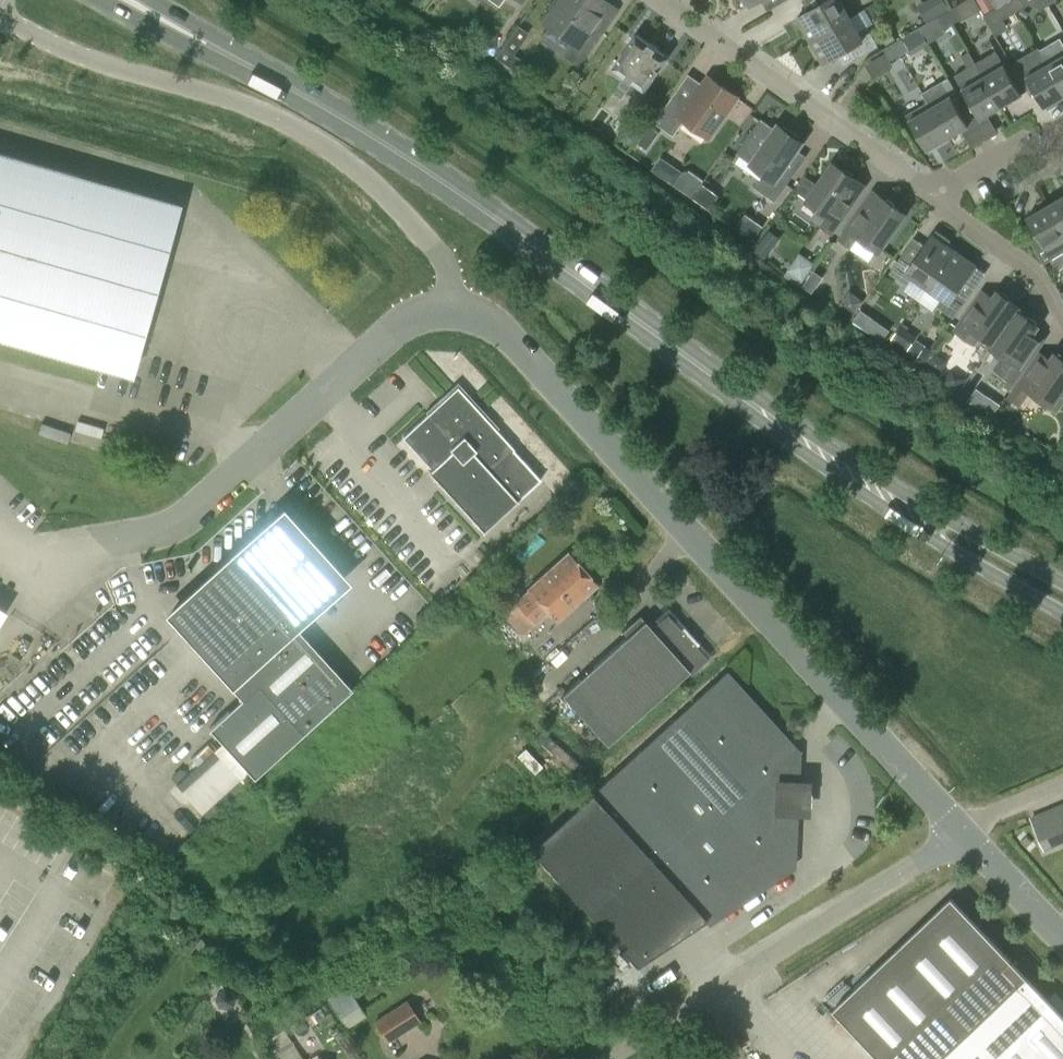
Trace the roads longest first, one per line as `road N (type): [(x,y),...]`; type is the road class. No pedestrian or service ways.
road 1 (unclassified): [(964,837),(500,323),(454,306)]
road 2 (primary): [(761,410),(323,103),(208,47)]
road 3 (unclassified): [(454,306),(447,261),(366,175),(290,124),(101,63),(0,17)]
road 4 (unclassified): [(102,542),(186,519),(404,323),(454,306)]
road 5 (unclassified): [(613,1058),(964,837)]
road 6 (primary): [(761,410),(942,544),(1062,612)]
road 7 (primary): [(1062,581),(761,410)]
road 8 (residential): [(664,0),(939,191)]
road 9 (residential): [(1062,319),(1031,265),(948,208),(939,191)]
road 10 (unclassified): [(1062,937),(964,837)]
road 11 (residential): [(939,191),(1024,144),(1062,156)]

